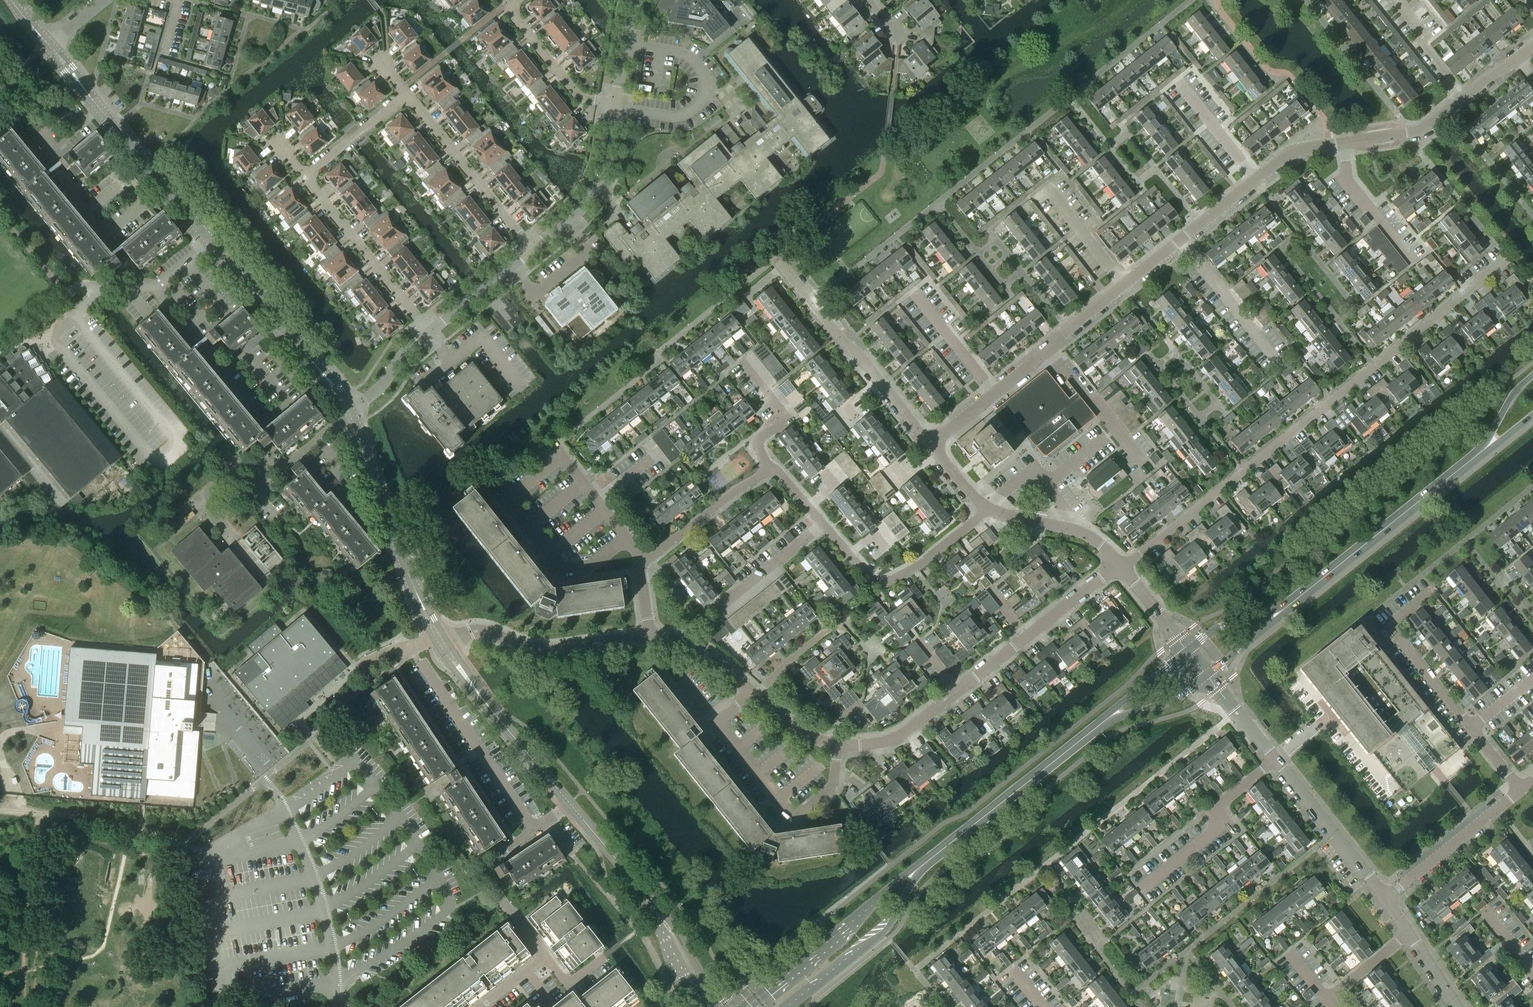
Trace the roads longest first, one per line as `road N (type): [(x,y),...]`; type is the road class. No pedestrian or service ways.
road 1 (unclassified): [(931,444),(1289,154),(1426,127),(1532,45)]
road 2 (residential): [(1123,568),(1506,259)]
road 3 (tertiary): [(1206,675),(1385,902)]
road 4 (residential): [(1522,791),(1390,626),(1434,590)]
road 5 (residential): [(754,696),(718,724),(795,818),(833,785),(837,745)]
road 6 (tertiary): [(212,241),(49,45)]
road 7 (secondary): [(1286,607),(1484,450)]
road 8 (tertiary): [(441,642),(349,409)]
road 9 (residential): [(931,444),(775,258)]
road 10 (residential): [(266,778),(316,877),(340,1006)]
road 11 (secondary): [(923,865),(1105,720)]
road 12 (secondary): [(923,865),(749,1006)]
road 13 (tertiary): [(349,409),(212,241)]
road 14 (residential): [(823,524),(873,583),(885,583),(988,510)]
road 15 (residential): [(441,642),(483,633),(554,650),(651,637)]
road 16 (tertiary): [(570,804),(441,642)]
road 17 (residential): [(959,691),(1123,568)]
road 18 (residential): [(533,831),(420,661)]
road 19 (secondary): [(786,1006),(888,928),(923,865)]
road 20 (residential): [(427,332),(303,177)]
road 21 (residential): [(534,248),(408,95)]
road 22 (tertiary): [(1385,902),(1522,791)]
road 23 (residential): [(534,248),(597,187),(615,105)]
road 24 (residential): [(545,956),(484,868),(533,831)]
road 25 (residential): [(643,564),(767,474)]
road 26 (unclassified): [(1123,568),(1083,532),(988,510)]
road 27 (tertiary): [(733,1006),(640,890)]
road 28 (residential): [(615,105),(583,99),(509,10)]
road 29 (residential): [(767,474),(759,442),(786,419),(741,359)]
road 30 (residential): [(837,745),(892,739),(959,691)]
road 31 (residential): [(427,332),(534,248)]
road 32 (residential): [(717,608),(823,524)]
road 33 (residential): [(303,177),(408,95)]
road 34 (tertiary): [(640,890),(705,1006)]
road 35 (tertiary): [(1385,902),(1458,1006)]
road 36 (residential): [(651,637),(695,647),(754,696)]

